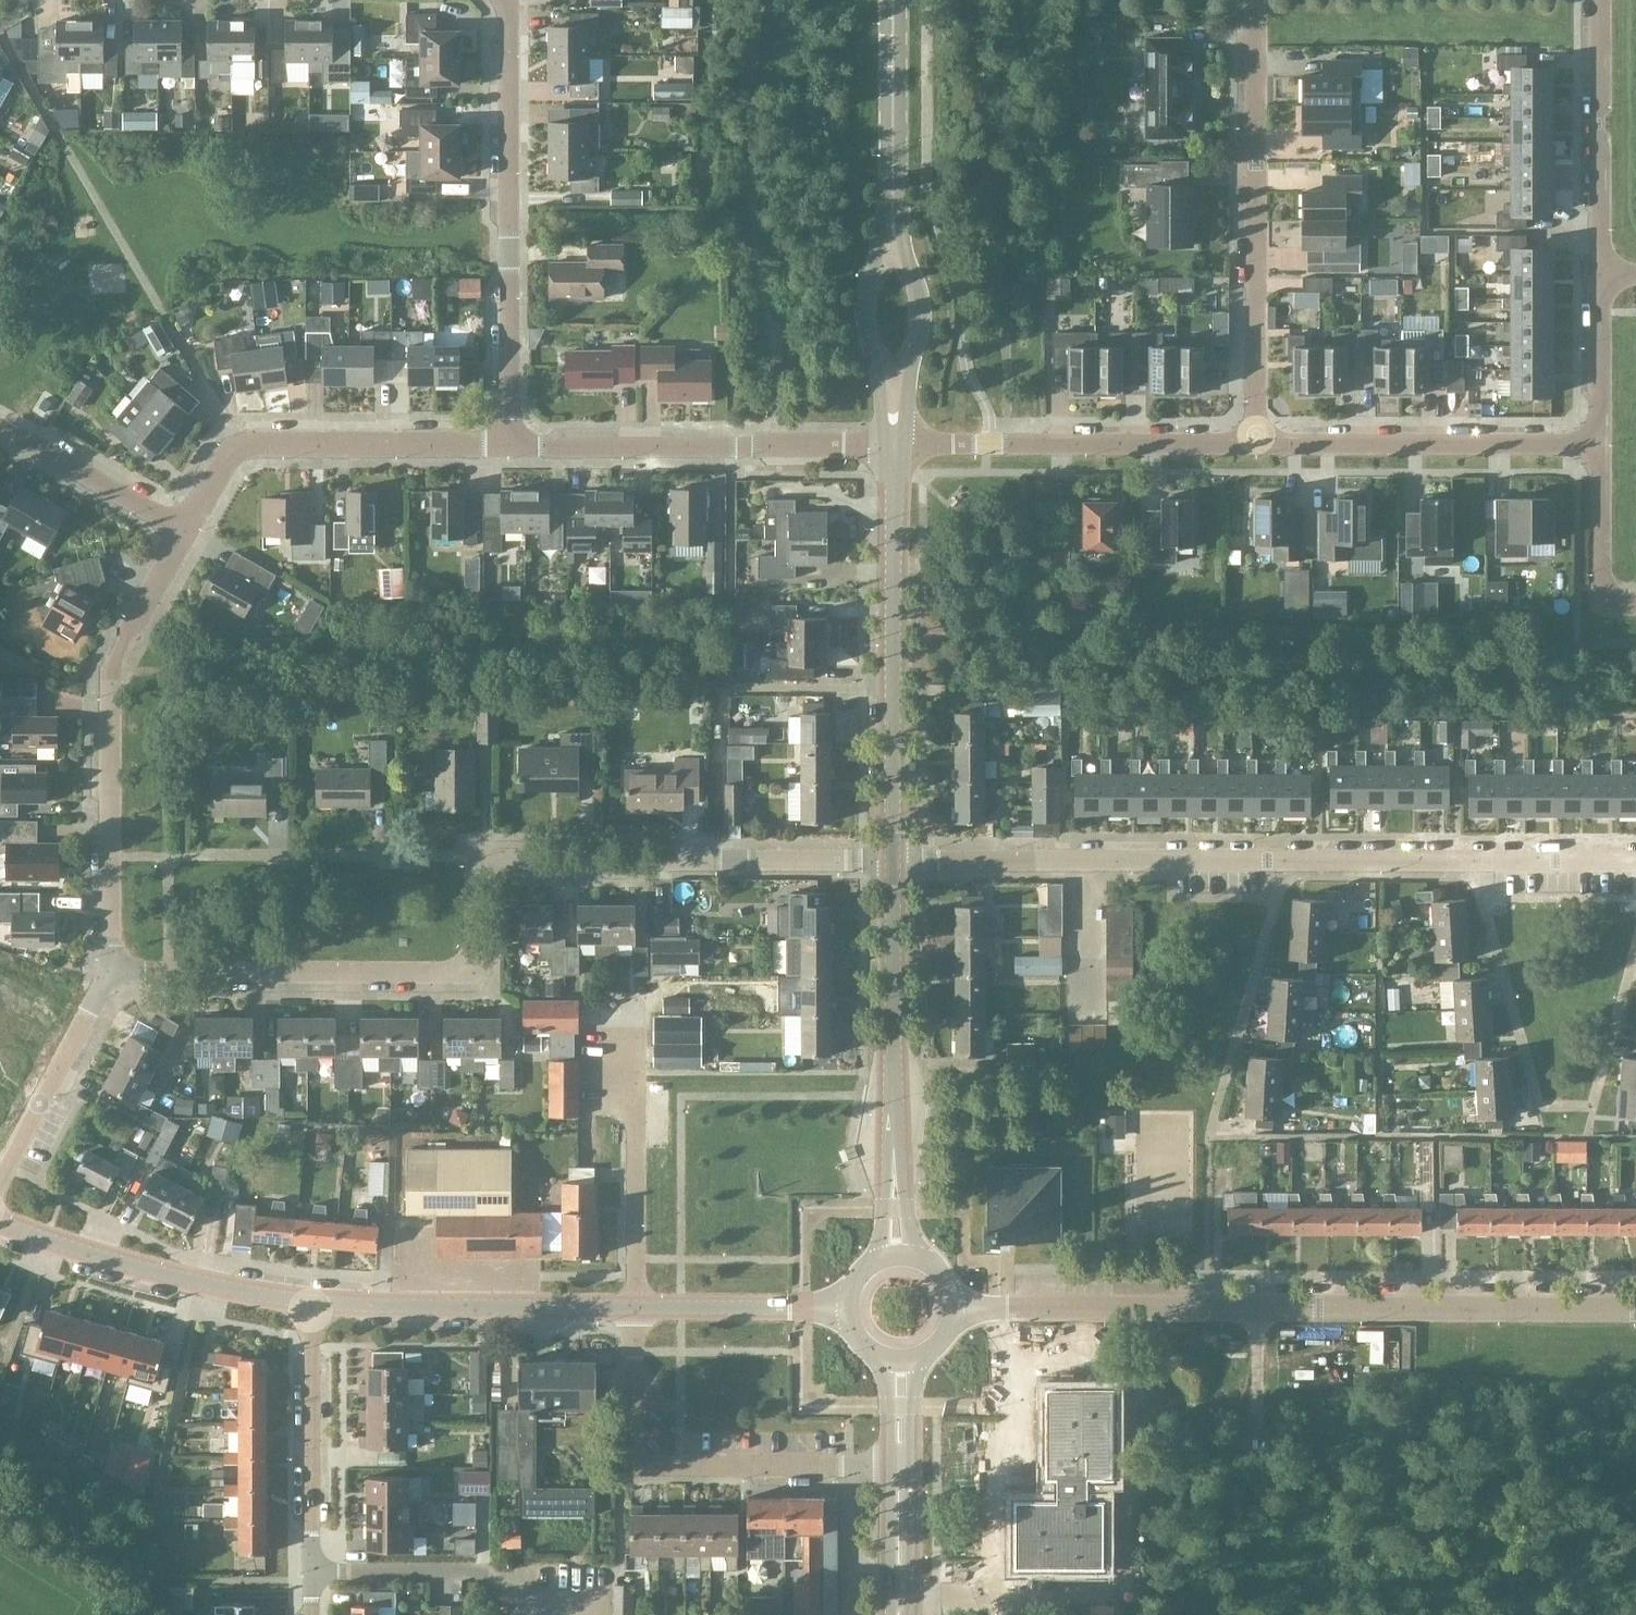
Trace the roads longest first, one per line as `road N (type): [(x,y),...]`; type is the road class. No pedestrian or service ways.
road 1 (residential): [(1635,860),(892,859)]
road 2 (tertiary): [(953,1307),(1635,1308)]
road 3 (residential): [(110,971),(461,972),(474,958),(474,859)]
road 4 (residential): [(110,971),(110,669),(184,531)]
road 5 (residential): [(1255,0),(1256,444)]
road 6 (residential): [(474,859),(892,859)]
road 7 (secondary): [(892,859),(892,443)]
road 8 (residential): [(507,0),(508,411)]
road 9 (residential): [(886,1466),(634,1464),(634,1307)]
road 10 (residential): [(184,531),(230,453),(245,443),(509,443)]
road 11 (residential): [(1256,444),(892,443)]
road 12 (residential): [(892,443),(545,447)]
road 13 (residential): [(1600,444),(1256,444)]
road 14 (unclassified): [(310,1301),(180,1277),(0,1222)]
road 15 (secondary): [(894,1172),(892,859)]
road 16 (residential): [(311,1614),(310,1301)]
road 17 (unclassified): [(330,1303),(634,1307)]
road 18 (residential): [(188,855),(474,859)]
road 19 (unclassified): [(634,1307),(635,1124),(625,1100),(624,1028)]
road 20 (residential): [(1600,0),(1600,274)]
road 21 (residential): [(0,1177),(110,971)]
road 22 (secondary): [(892,206),(861,313),(881,408),(893,428)]
road 23 (secondary): [(893,428),(904,409),(924,312),(892,206)]
road 24 (residential): [(184,531),(0,426)]
road 25 (secondary): [(892,206),(892,0)]
road 26 (residential): [(1600,444),(1600,587),(1611,602),(1635,603)]
road 27 (residential): [(1600,274),(1600,444)]
road 28 (unclassified): [(634,1307),(791,1307)]
road 29 (secondary): [(912,1614),(912,1465)]
road 30 (secondary): [(886,1466),(887,1614)]

